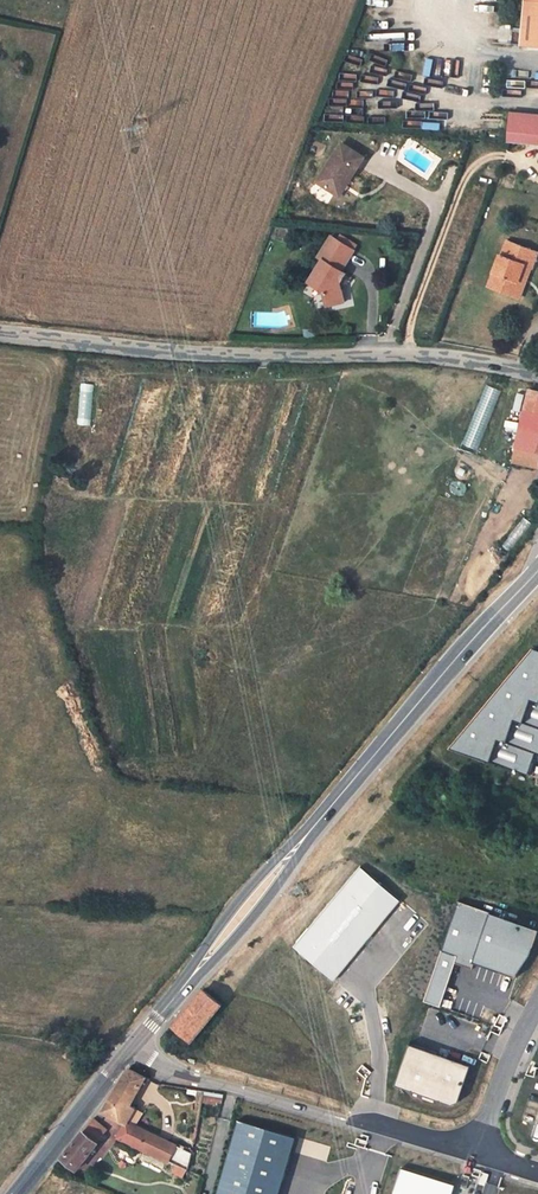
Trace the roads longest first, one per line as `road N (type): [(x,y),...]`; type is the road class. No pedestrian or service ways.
road 1 (unclassified): [(537,372),(396,356),(140,352),(0,333)]
road 2 (unclassified): [(134,1047),(191,1079),(477,1151)]
road 3 (primary): [(537,572),(331,805)]
road 4 (primary): [(17,1193),(134,1047)]
road 5 (primary): [(195,972),(230,943),(286,875),(309,832)]
road 6 (primary): [(309,832),(268,868),(195,972)]
road 7 (unclassified): [(477,1151),(537,1007)]

